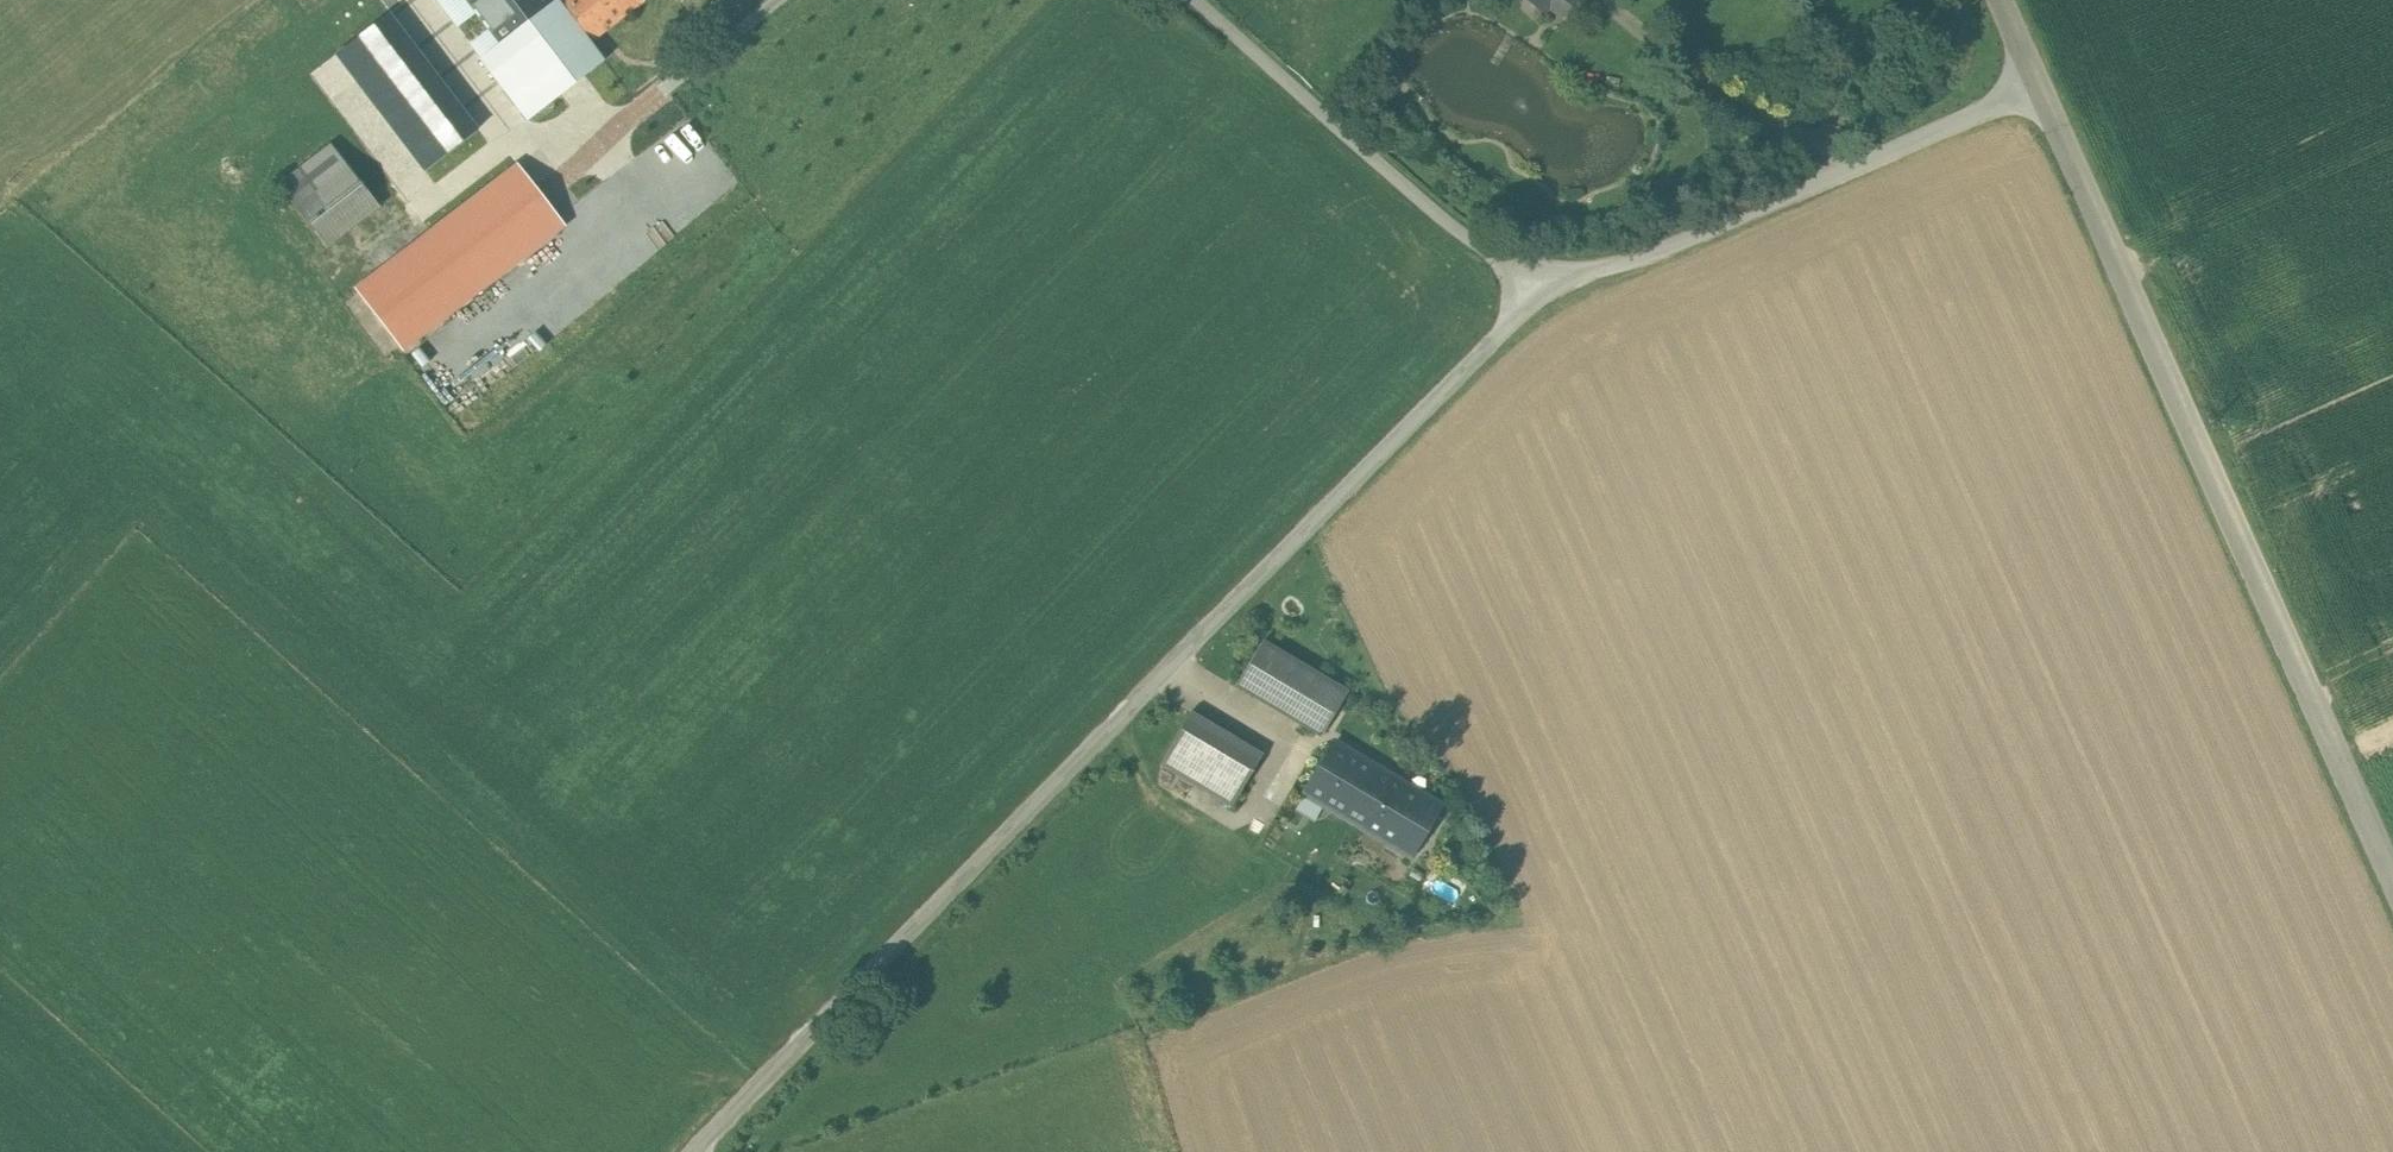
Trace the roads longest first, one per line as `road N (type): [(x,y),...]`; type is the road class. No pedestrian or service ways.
road 1 (unclassified): [(694,1151),(1527,312)]
road 2 (unclassified): [(2039,81),(2392,875)]
road 3 (unclassified): [(1527,312),(2039,81)]
road 4 (unclassified): [(1195,0),(1488,256),(1527,312)]

